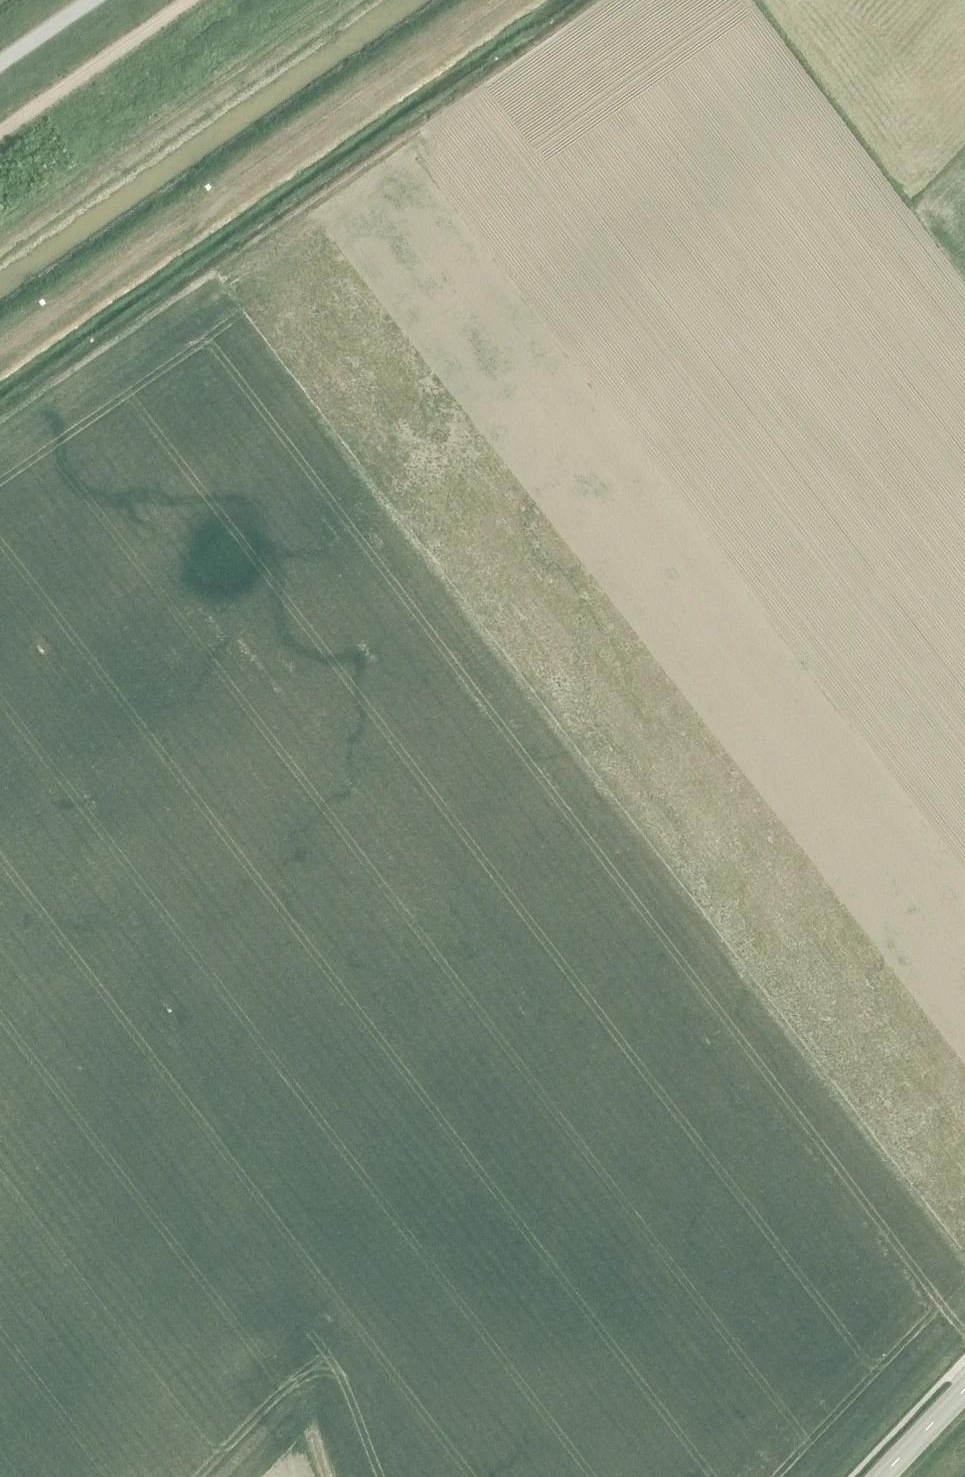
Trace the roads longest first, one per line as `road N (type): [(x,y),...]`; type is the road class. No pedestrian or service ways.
road 1 (track): [(504,0),(0,352)]
road 2 (tertiary): [(964,1390),(882,1476)]

